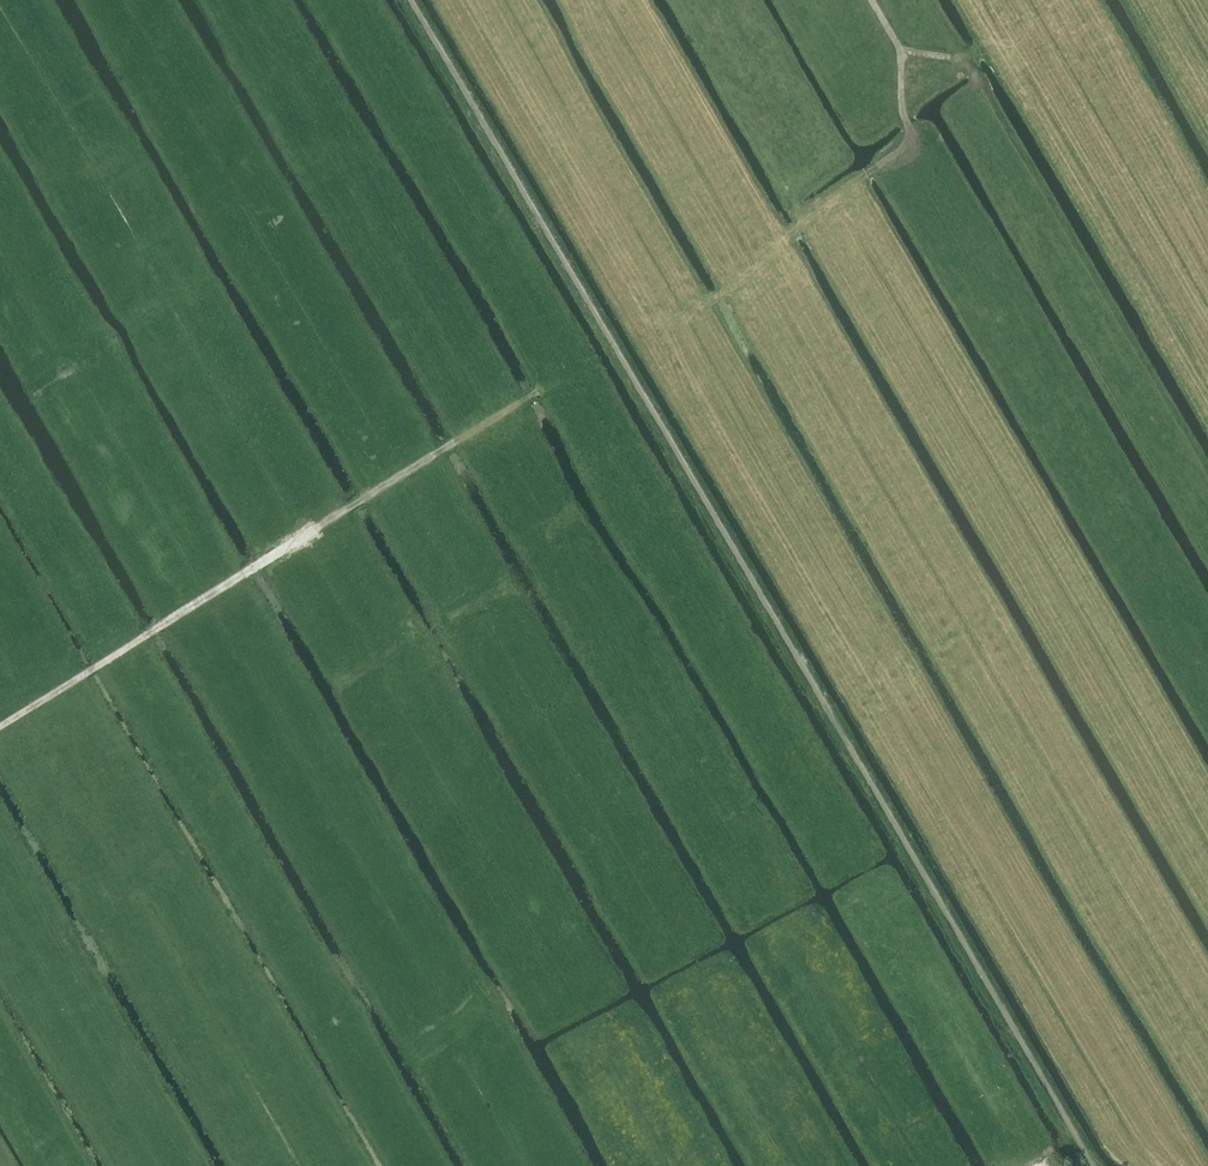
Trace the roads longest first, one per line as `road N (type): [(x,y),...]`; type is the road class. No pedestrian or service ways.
road 1 (track): [(549,383),(0,725)]
road 2 (track): [(901,51),(909,143),(727,293),(684,316)]
road 3 (track): [(871,0),(901,51),(964,59)]

